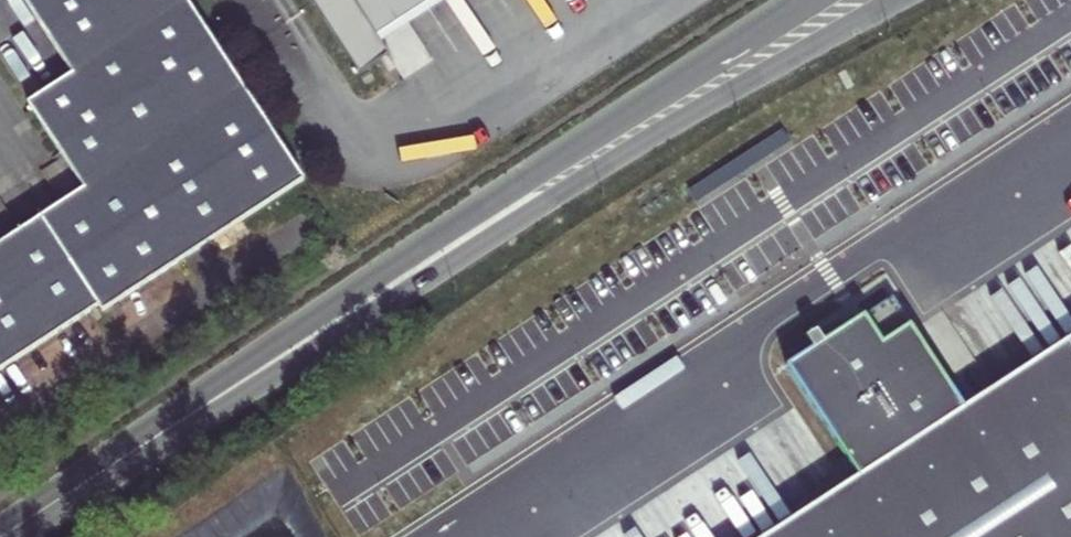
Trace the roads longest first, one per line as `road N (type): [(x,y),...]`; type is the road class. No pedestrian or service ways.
road 1 (primary): [(196,409),(890,0)]
road 2 (primary): [(805,0),(196,409)]
road 3 (primary): [(196,409),(0,534)]

